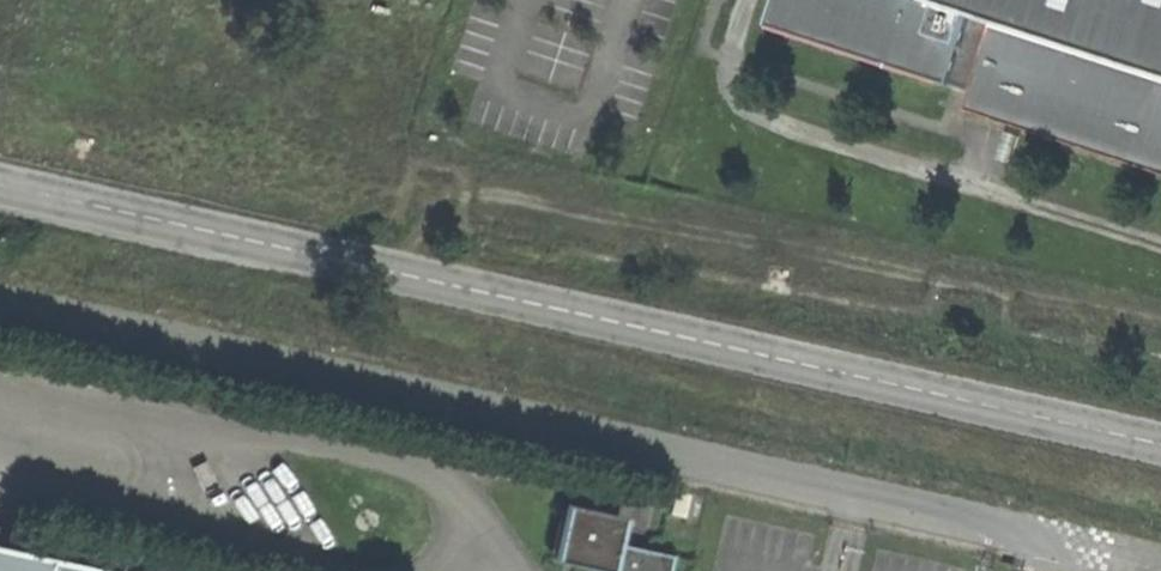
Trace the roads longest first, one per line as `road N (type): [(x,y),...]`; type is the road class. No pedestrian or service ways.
road 1 (tertiary): [(0,185),(1160,443)]
road 2 (unclassified): [(0,318),(1060,547)]

